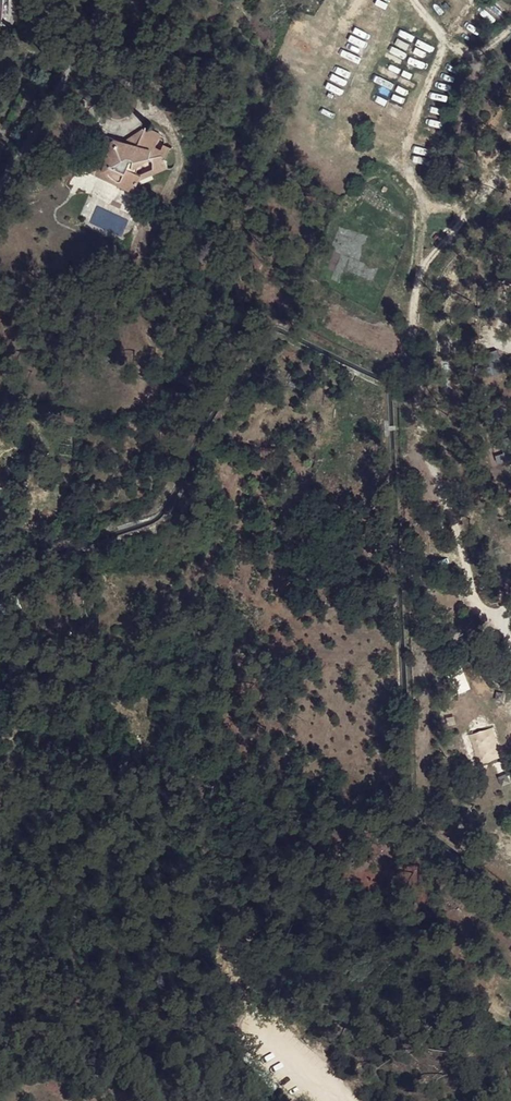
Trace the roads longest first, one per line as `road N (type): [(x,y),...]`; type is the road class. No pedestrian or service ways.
road 1 (residential): [(102,0),(0,198)]

